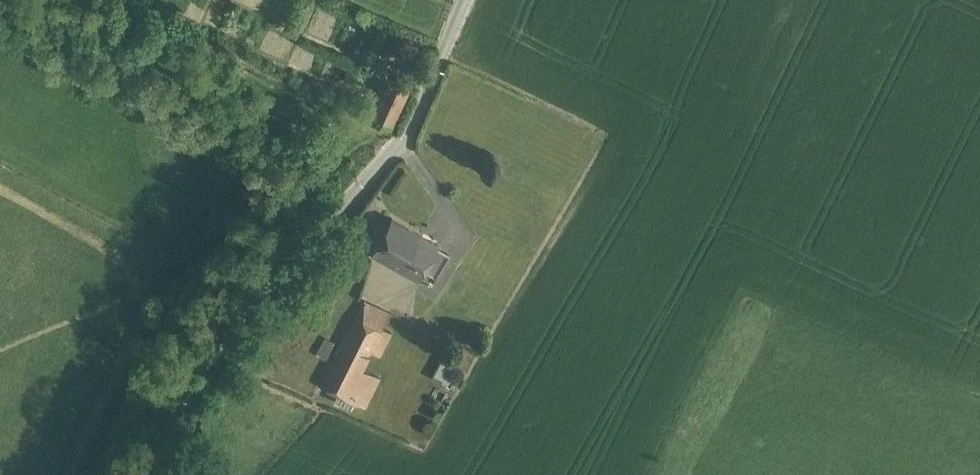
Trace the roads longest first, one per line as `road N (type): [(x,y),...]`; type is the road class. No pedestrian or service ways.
road 1 (unclassified): [(465,0),(416,120),(268,282),(195,384),(147,474)]

